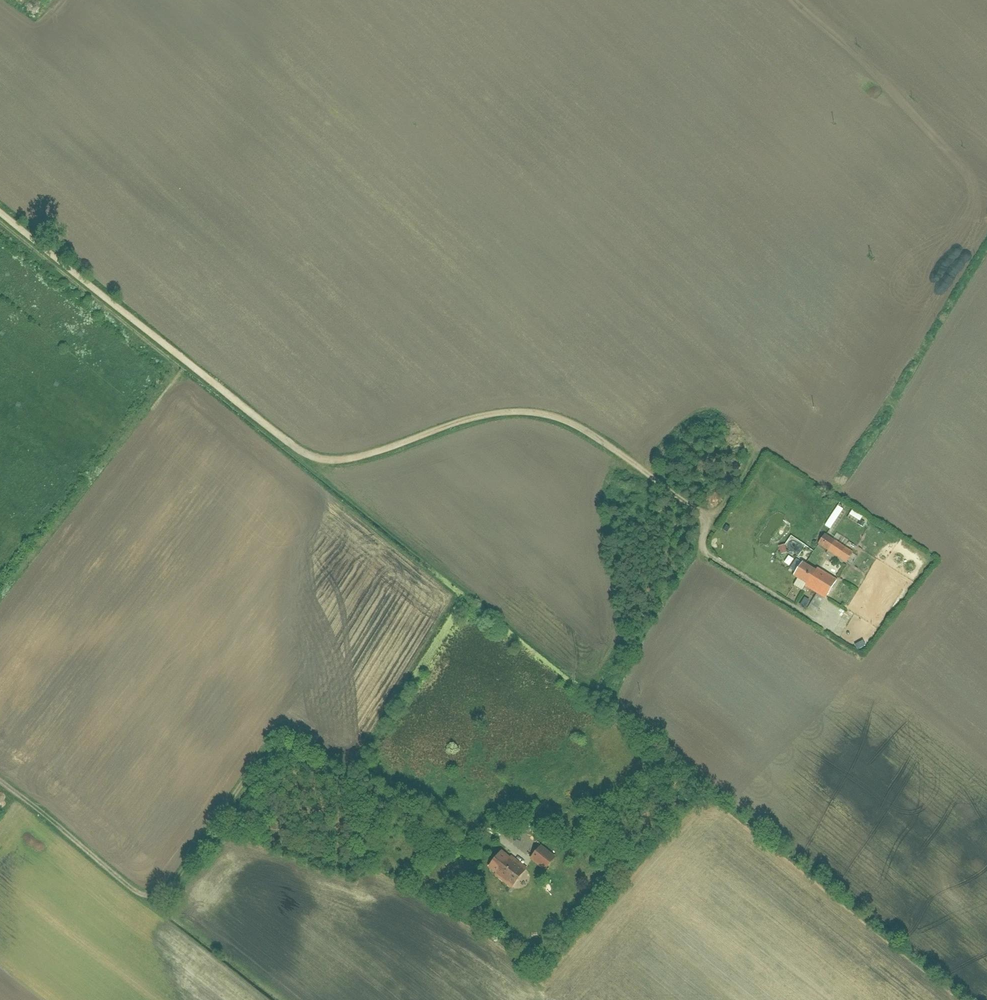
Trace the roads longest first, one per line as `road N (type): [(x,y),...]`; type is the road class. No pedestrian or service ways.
road 1 (track): [(0,214),(306,457),(348,461),(507,416),(567,425),(711,527),(709,557),(812,620)]

